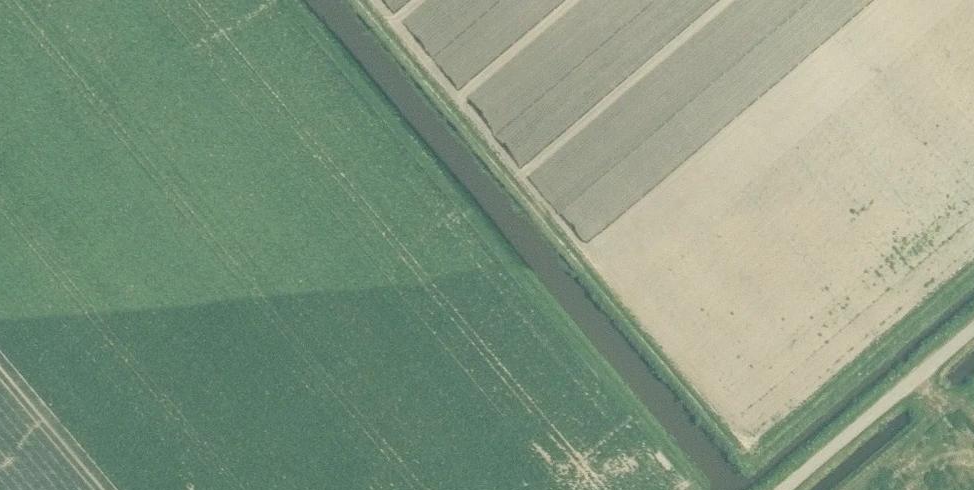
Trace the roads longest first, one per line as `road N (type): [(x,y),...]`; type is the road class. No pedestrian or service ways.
road 1 (unclassified): [(767,489),(973,314)]

